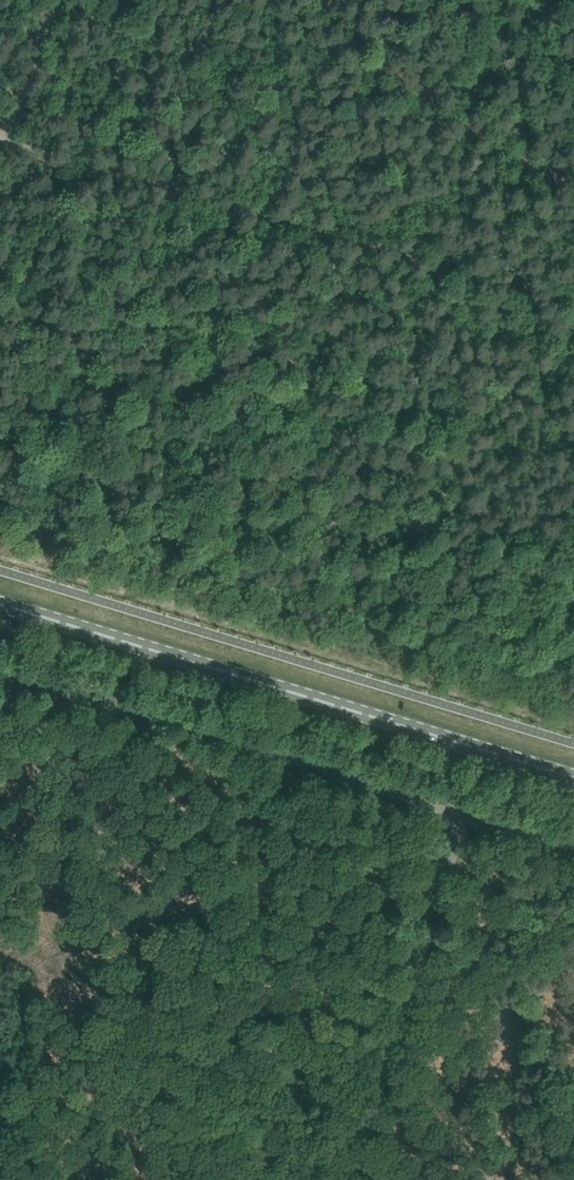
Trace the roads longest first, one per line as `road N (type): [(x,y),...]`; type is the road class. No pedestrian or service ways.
road 1 (primary): [(573,778),(0,605)]
road 2 (unclassified): [(0,680),(573,847)]

